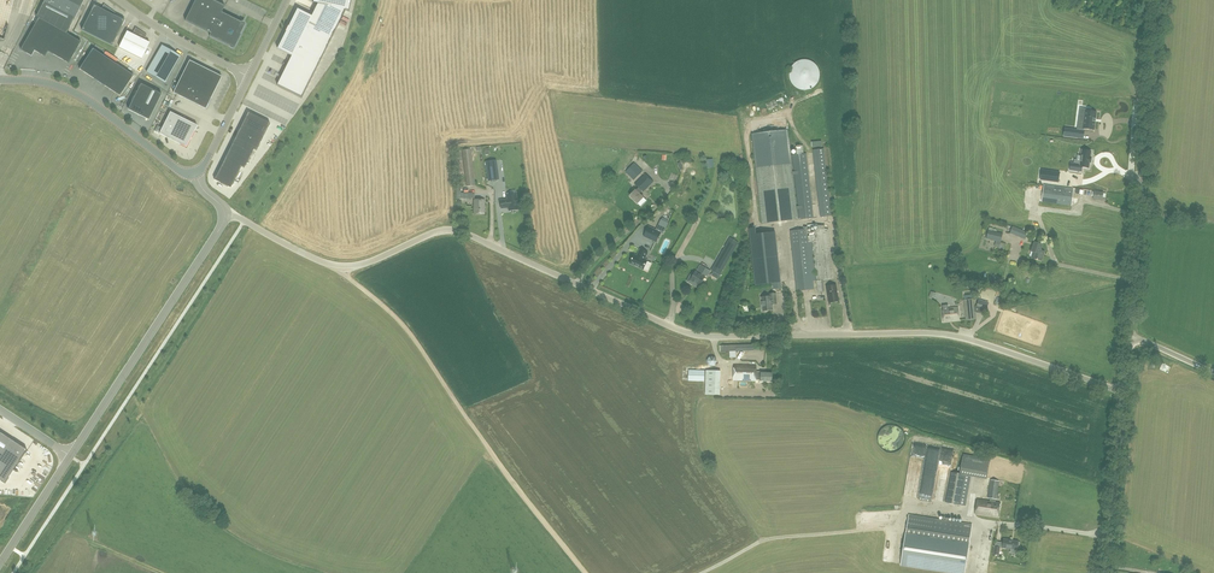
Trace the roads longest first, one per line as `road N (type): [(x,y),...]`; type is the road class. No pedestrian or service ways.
road 1 (unclassified): [(1124,393),(952,336),(695,335),(450,230),(367,263),(329,266),(226,215)]
road 2 (track): [(585,572),(402,325),(342,268)]
road 3 (tertiary): [(1129,335),(1162,0)]
road 4 (track): [(700,572),(761,540),(895,527),(910,505),(977,521)]
road 5 (tertiary): [(226,215),(70,456)]
road 6 (tertiary): [(196,174),(181,173),(73,92),(0,79)]
road 7 (tertiary): [(1108,572),(1124,393)]
road 8 (residential): [(247,78),(117,0)]
road 9 (tertiary): [(70,456),(0,563)]

